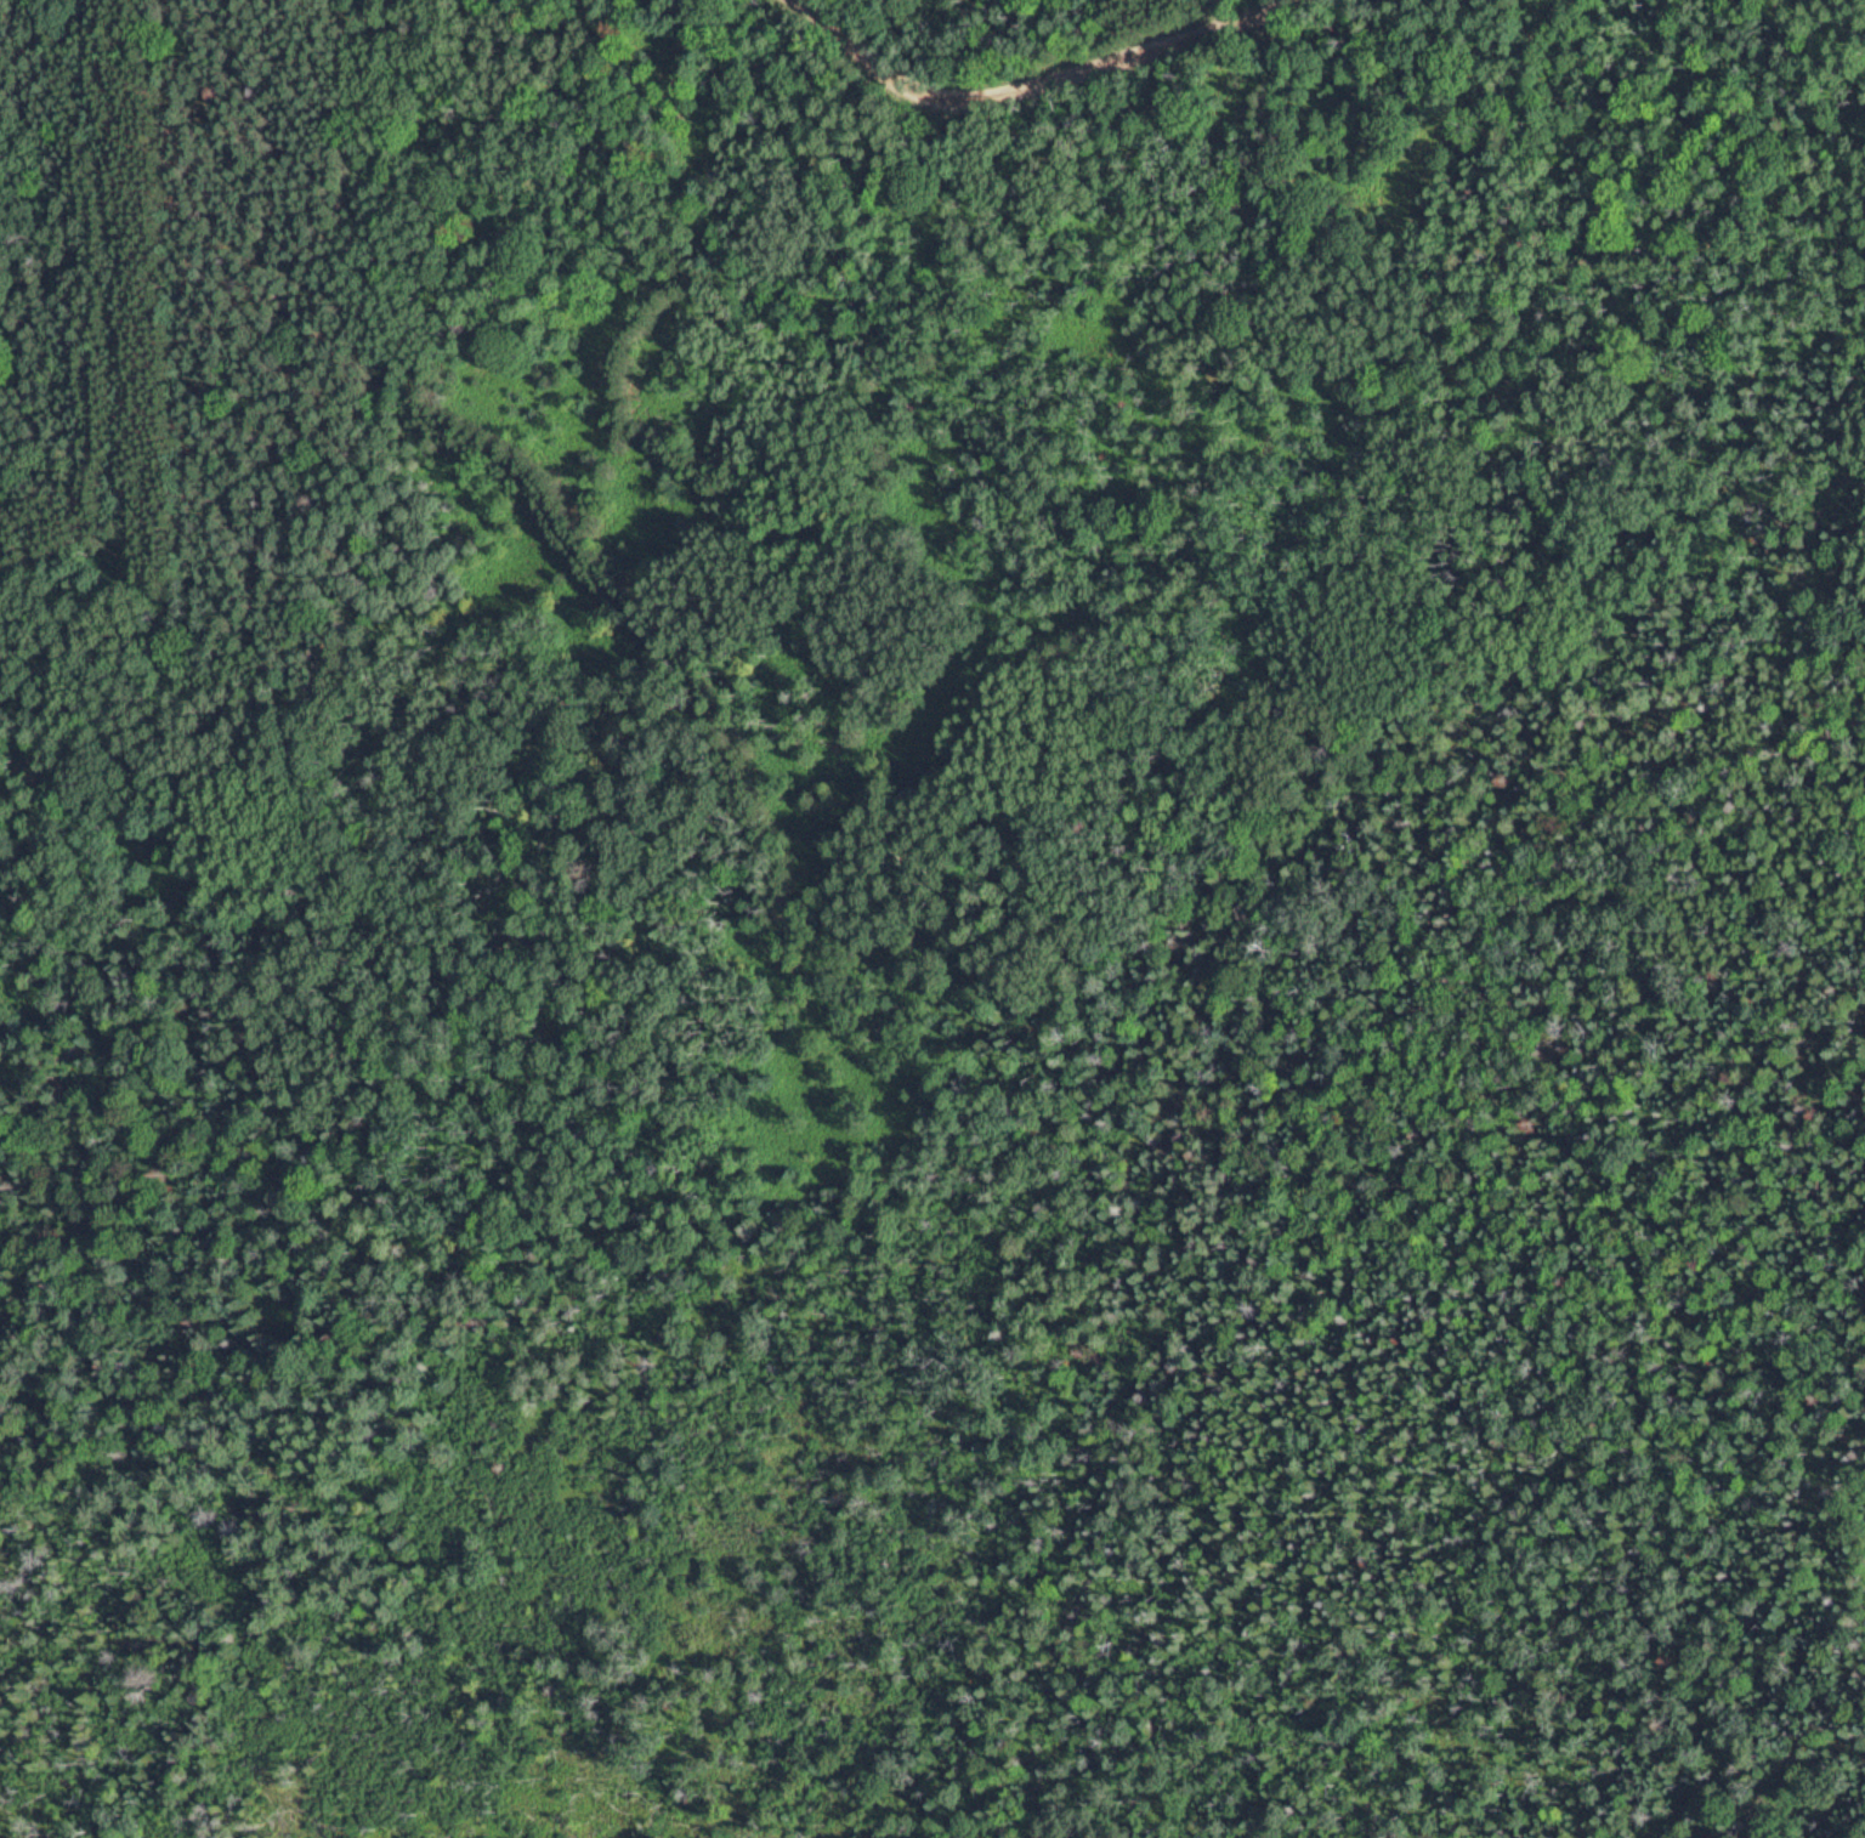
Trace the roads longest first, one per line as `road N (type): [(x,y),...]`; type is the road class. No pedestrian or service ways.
road 1 (residential): [(1290,0),(1084,72),(943,100),(906,83),(793,0)]

